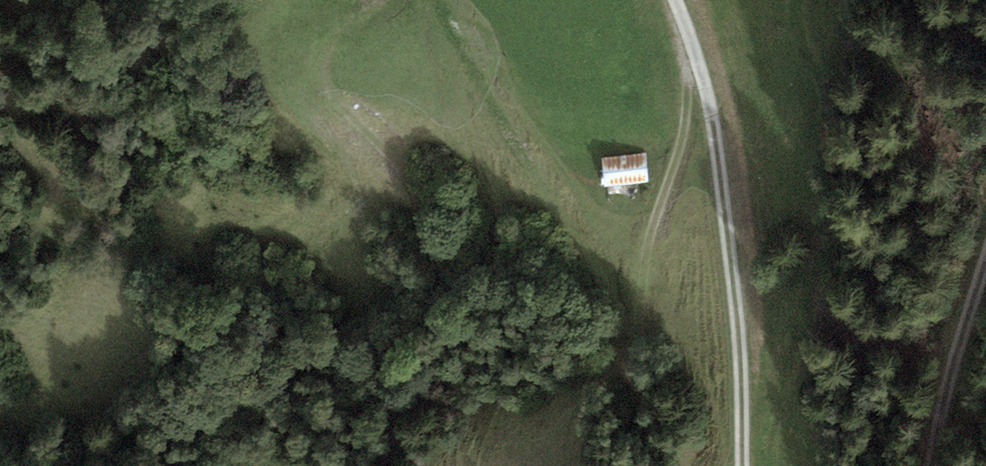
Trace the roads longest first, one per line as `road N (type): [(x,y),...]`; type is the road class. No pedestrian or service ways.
road 1 (track): [(440,0),(615,296),(629,361),(645,352),(645,258),(697,62)]
road 2 (track): [(385,465),(392,414),(443,282),(432,220),(407,164),(333,89),(329,64),(333,43),(390,0)]
road 3 (unclassified): [(674,0),(712,116),(738,299),(744,465)]

